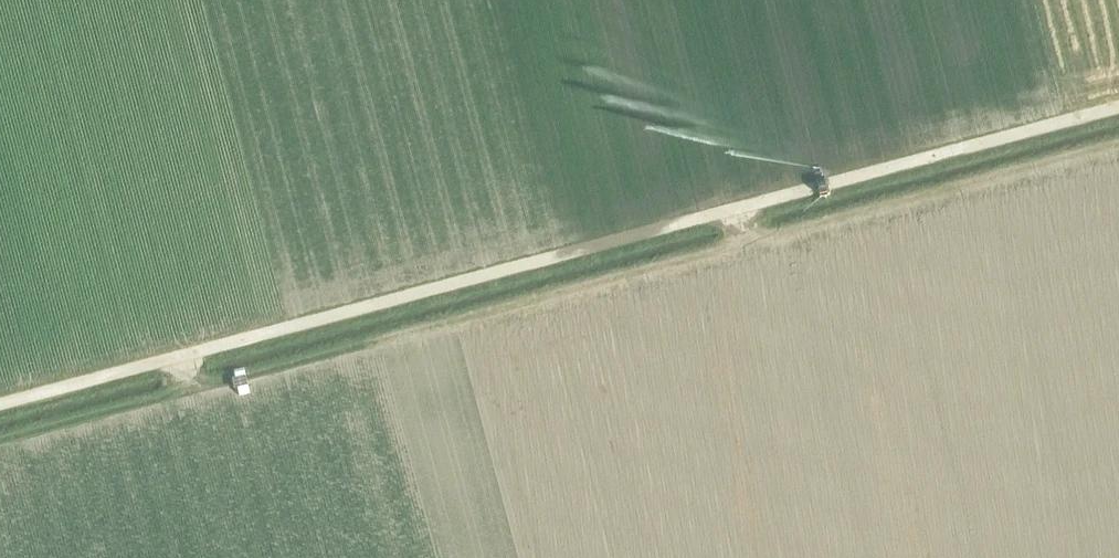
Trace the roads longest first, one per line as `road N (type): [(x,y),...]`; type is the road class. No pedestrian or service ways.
road 1 (track): [(1118,106),(0,406)]

